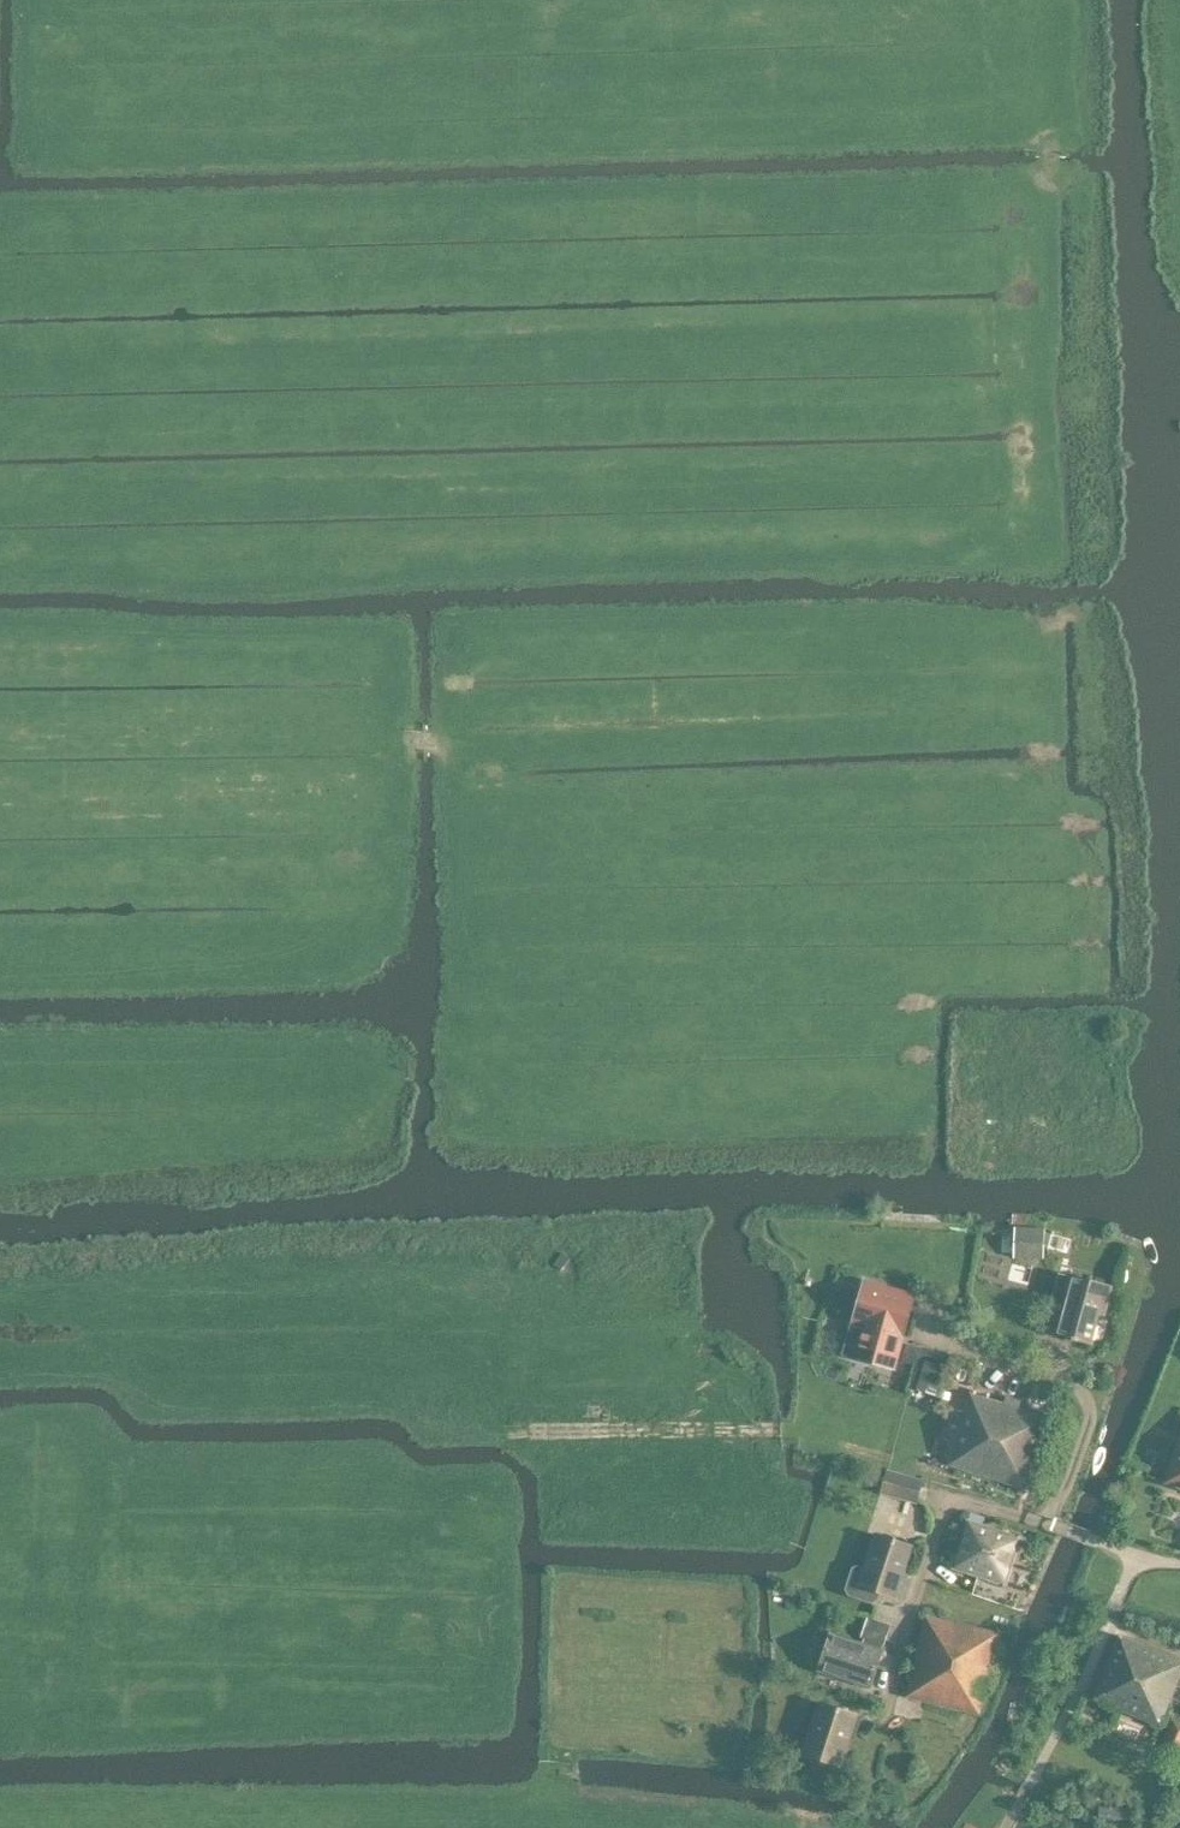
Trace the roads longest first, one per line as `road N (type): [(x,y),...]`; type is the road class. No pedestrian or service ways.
road 1 (residential): [(878,1726),(945,1507),(968,1502),(1044,1524)]
road 2 (residential): [(1007,1827),(1083,1684),(1135,1555)]
road 3 (residential): [(1044,1524),(1072,1473),(1094,1405),(1064,1380),(975,1351)]

